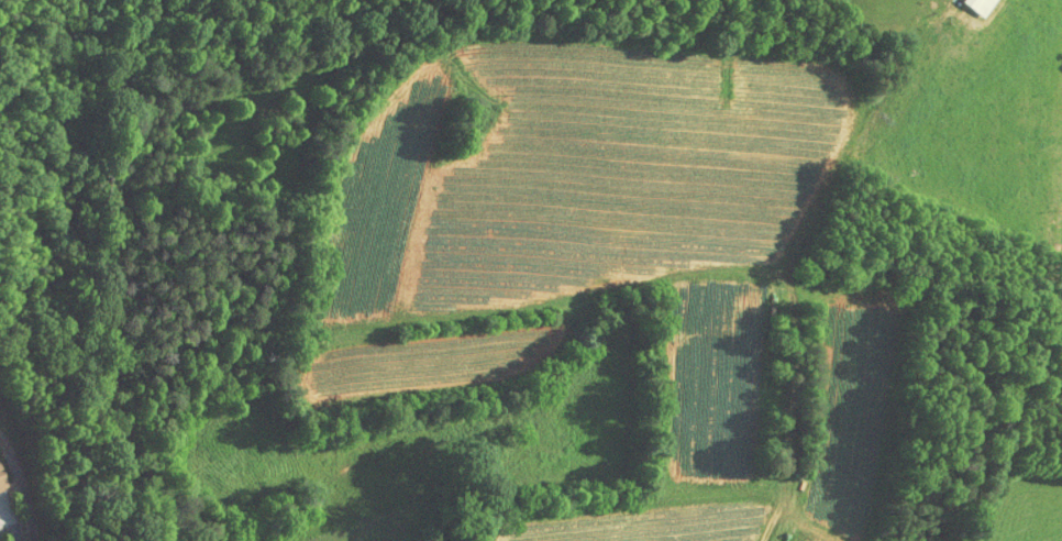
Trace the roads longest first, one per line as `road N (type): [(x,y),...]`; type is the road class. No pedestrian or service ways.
road 1 (residential): [(767,540),(792,463),(801,332),(794,280)]

